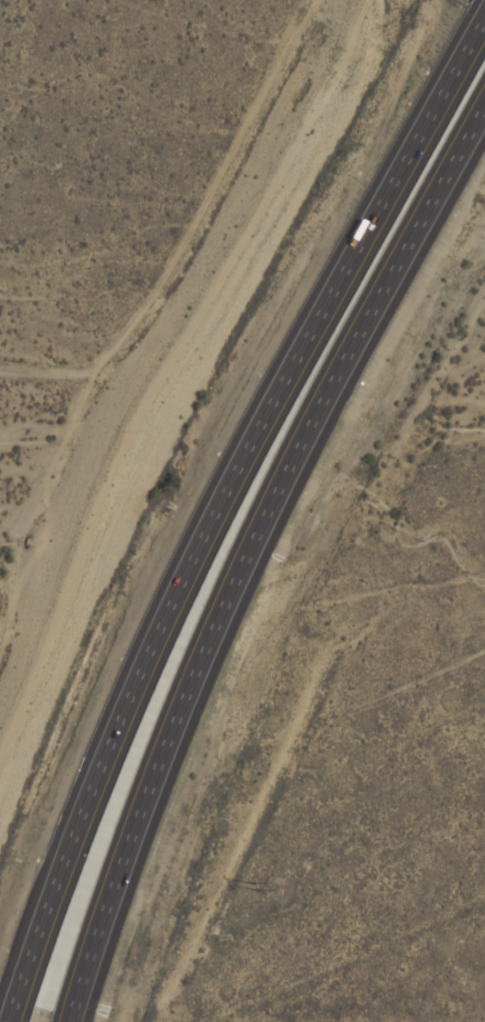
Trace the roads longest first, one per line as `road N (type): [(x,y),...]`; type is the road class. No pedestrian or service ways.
road 1 (motorway): [(484,10),(247,455),(105,764),(0,1021)]
road 2 (motorway): [(66,1021),(149,793),(279,486),(484,116)]

